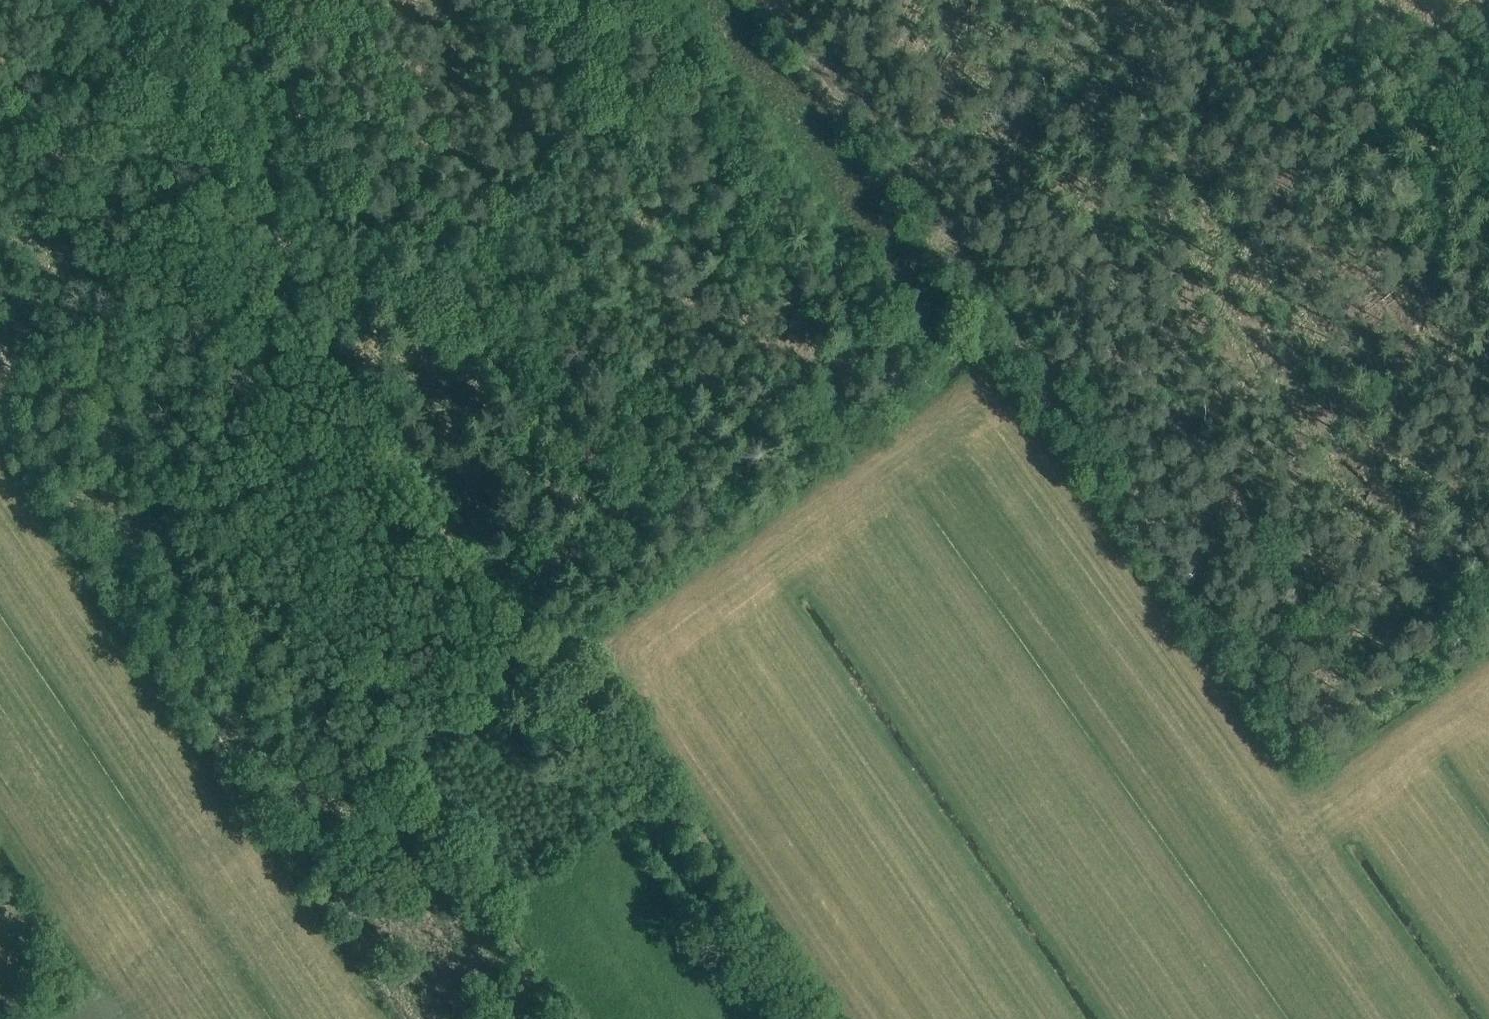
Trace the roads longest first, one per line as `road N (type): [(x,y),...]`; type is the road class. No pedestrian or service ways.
road 1 (track): [(88,0),(772,1018)]

